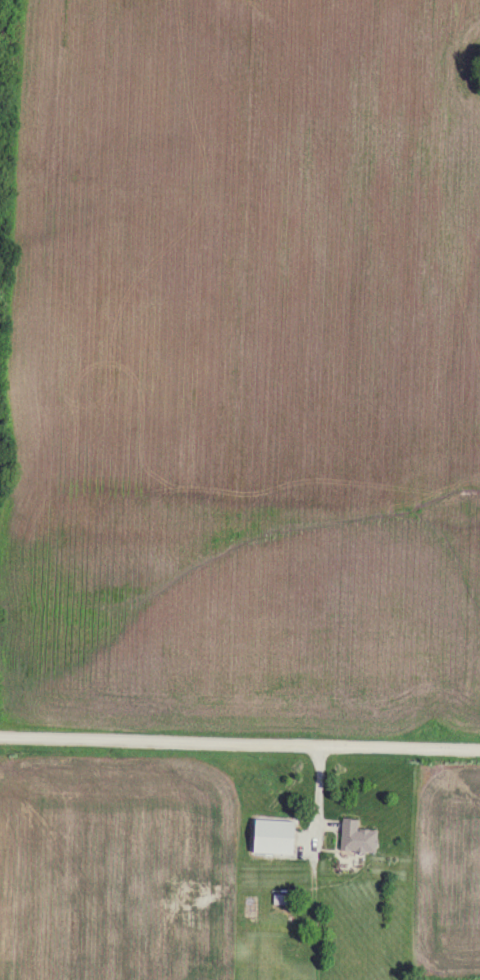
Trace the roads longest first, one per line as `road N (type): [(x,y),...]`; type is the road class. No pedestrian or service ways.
road 1 (residential): [(479,756),(0,744)]

